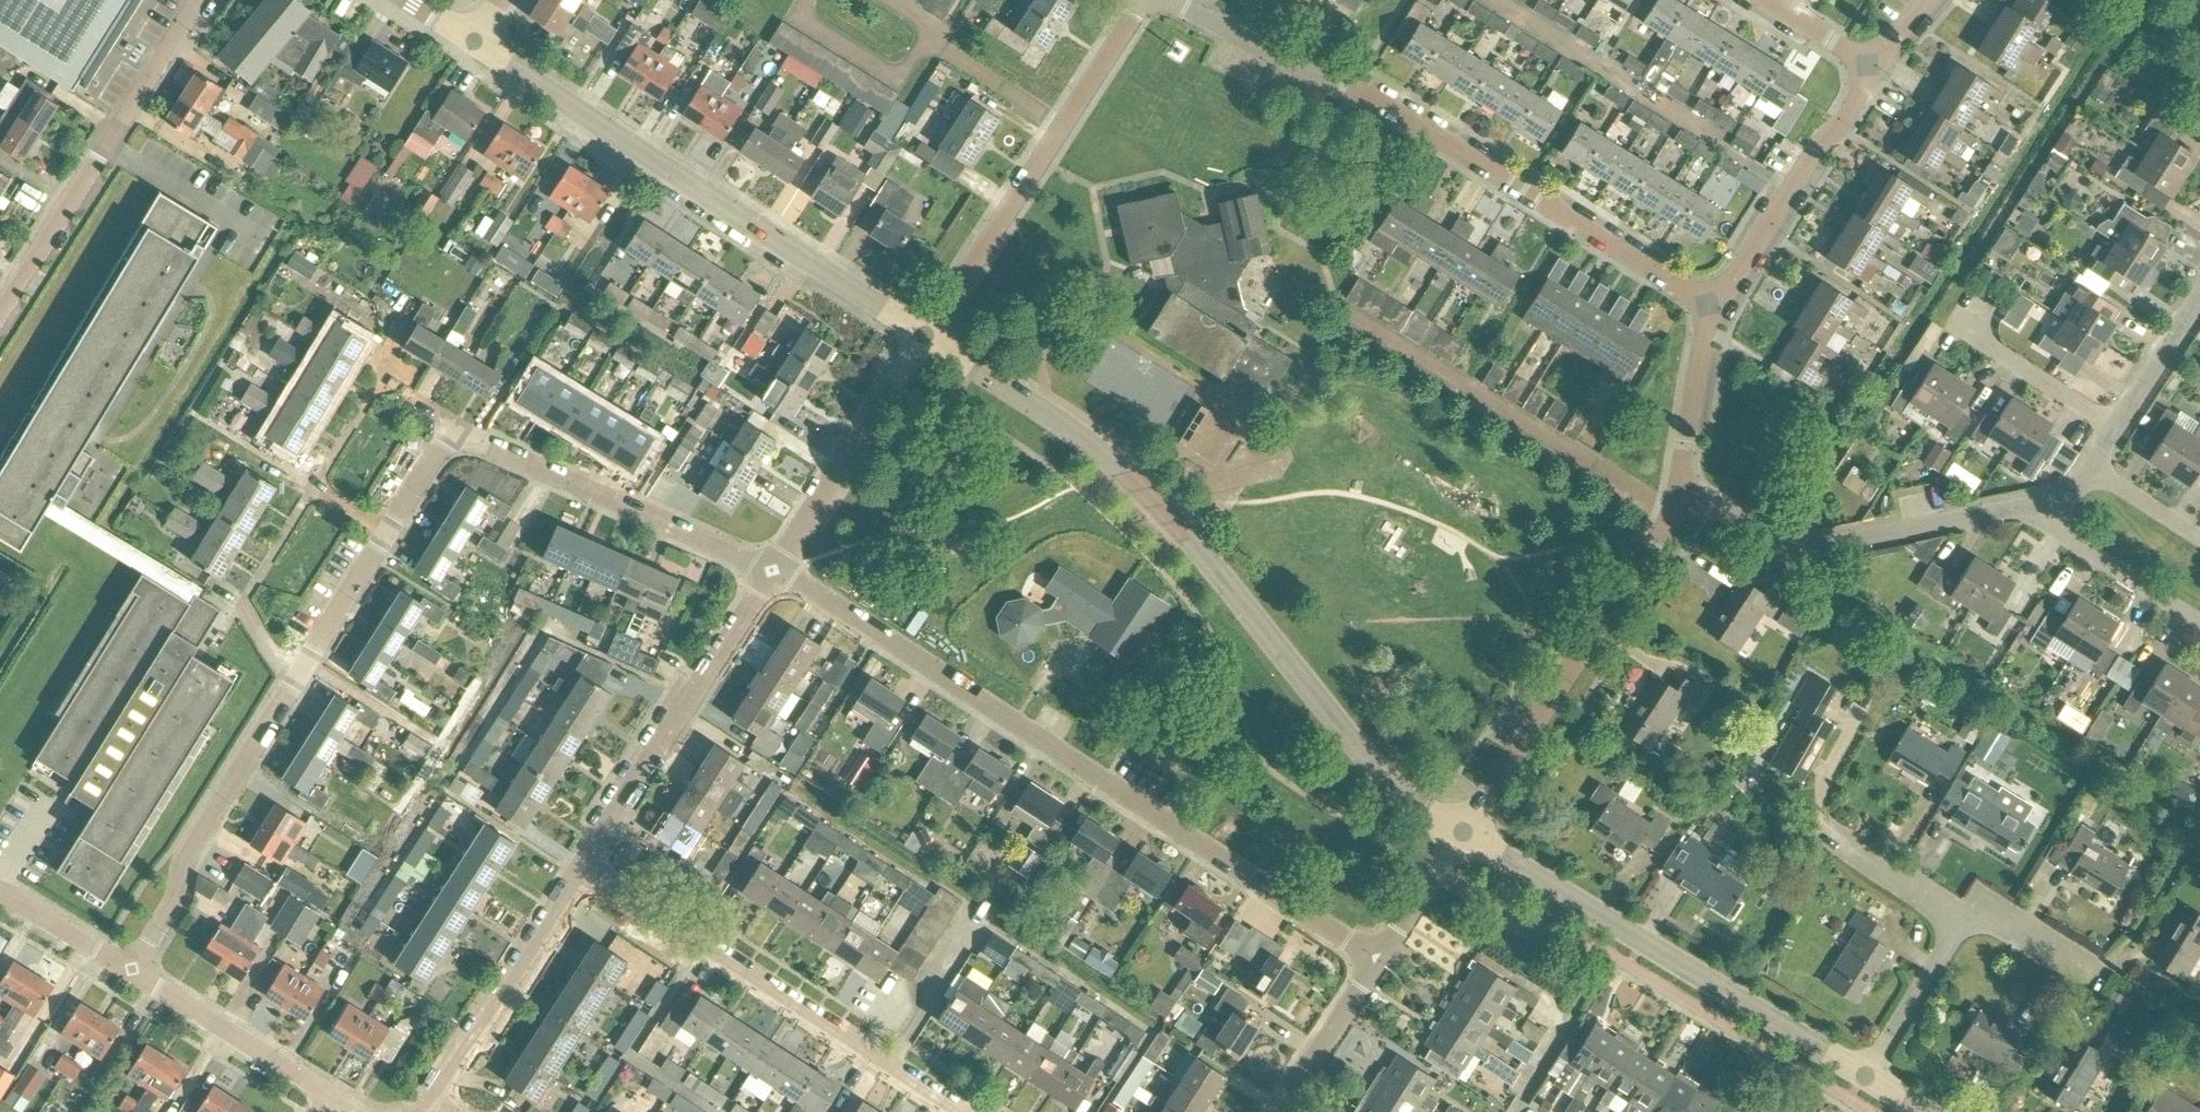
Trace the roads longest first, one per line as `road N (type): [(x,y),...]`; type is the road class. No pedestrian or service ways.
road 1 (residential): [(129,968),(164,913),(182,859),(439,440),(465,433),(775,567)]
road 2 (tertiary): [(925,335),(1043,411),(1159,506),(1337,723),(1420,803),(1462,832)]
road 3 (residential): [(1377,956),(775,567)]
road 4 (residential): [(1175,0),(1525,191),(1706,306)]
road 5 (tertiary): [(475,40),(925,335)]
road 6 (tertiary): [(1862,1073),(1462,832)]
road 7 (residential): [(954,1111),(581,865)]
road 8 (residential): [(1462,832),(1652,548),(1679,489)]
road 9 (residential): [(925,335),(1137,0)]
road 10 (residential): [(2053,508),(1809,548),(1778,542),(1679,489)]
road 11 (residential): [(0,311),(197,0)]
road 12 (residential): [(581,865),(775,567)]
road 13 (residential): [(1706,306),(1743,271),(1869,66)]
road 14 (residential): [(775,567),(925,335)]
road 15 (residential): [(433,1096),(581,865)]
road 16 (residential): [(334,1100),(129,968)]
road 17 (residential): [(2199,623),(2061,531),(2053,508)]
road 18 (residential): [(2113,428),(1958,321)]
road 19 (residential): [(1679,489),(1706,306)]
road 20 (unclassified): [(1278,1111),(1377,956)]
road 21 (residential): [(1862,1073),(1960,923)]
road 22 (residential): [(2199,291),(2113,428)]
road 23 (unclassified): [(1377,956),(1462,832)]
road 24 (residential): [(129,968),(0,892)]
road 25 (residential): [(2091,982),(1982,922),(1960,923)]
road 26 (residential): [(1960,923),(1843,843)]
road 27 (residential): [(1764,0),(1869,66)]

